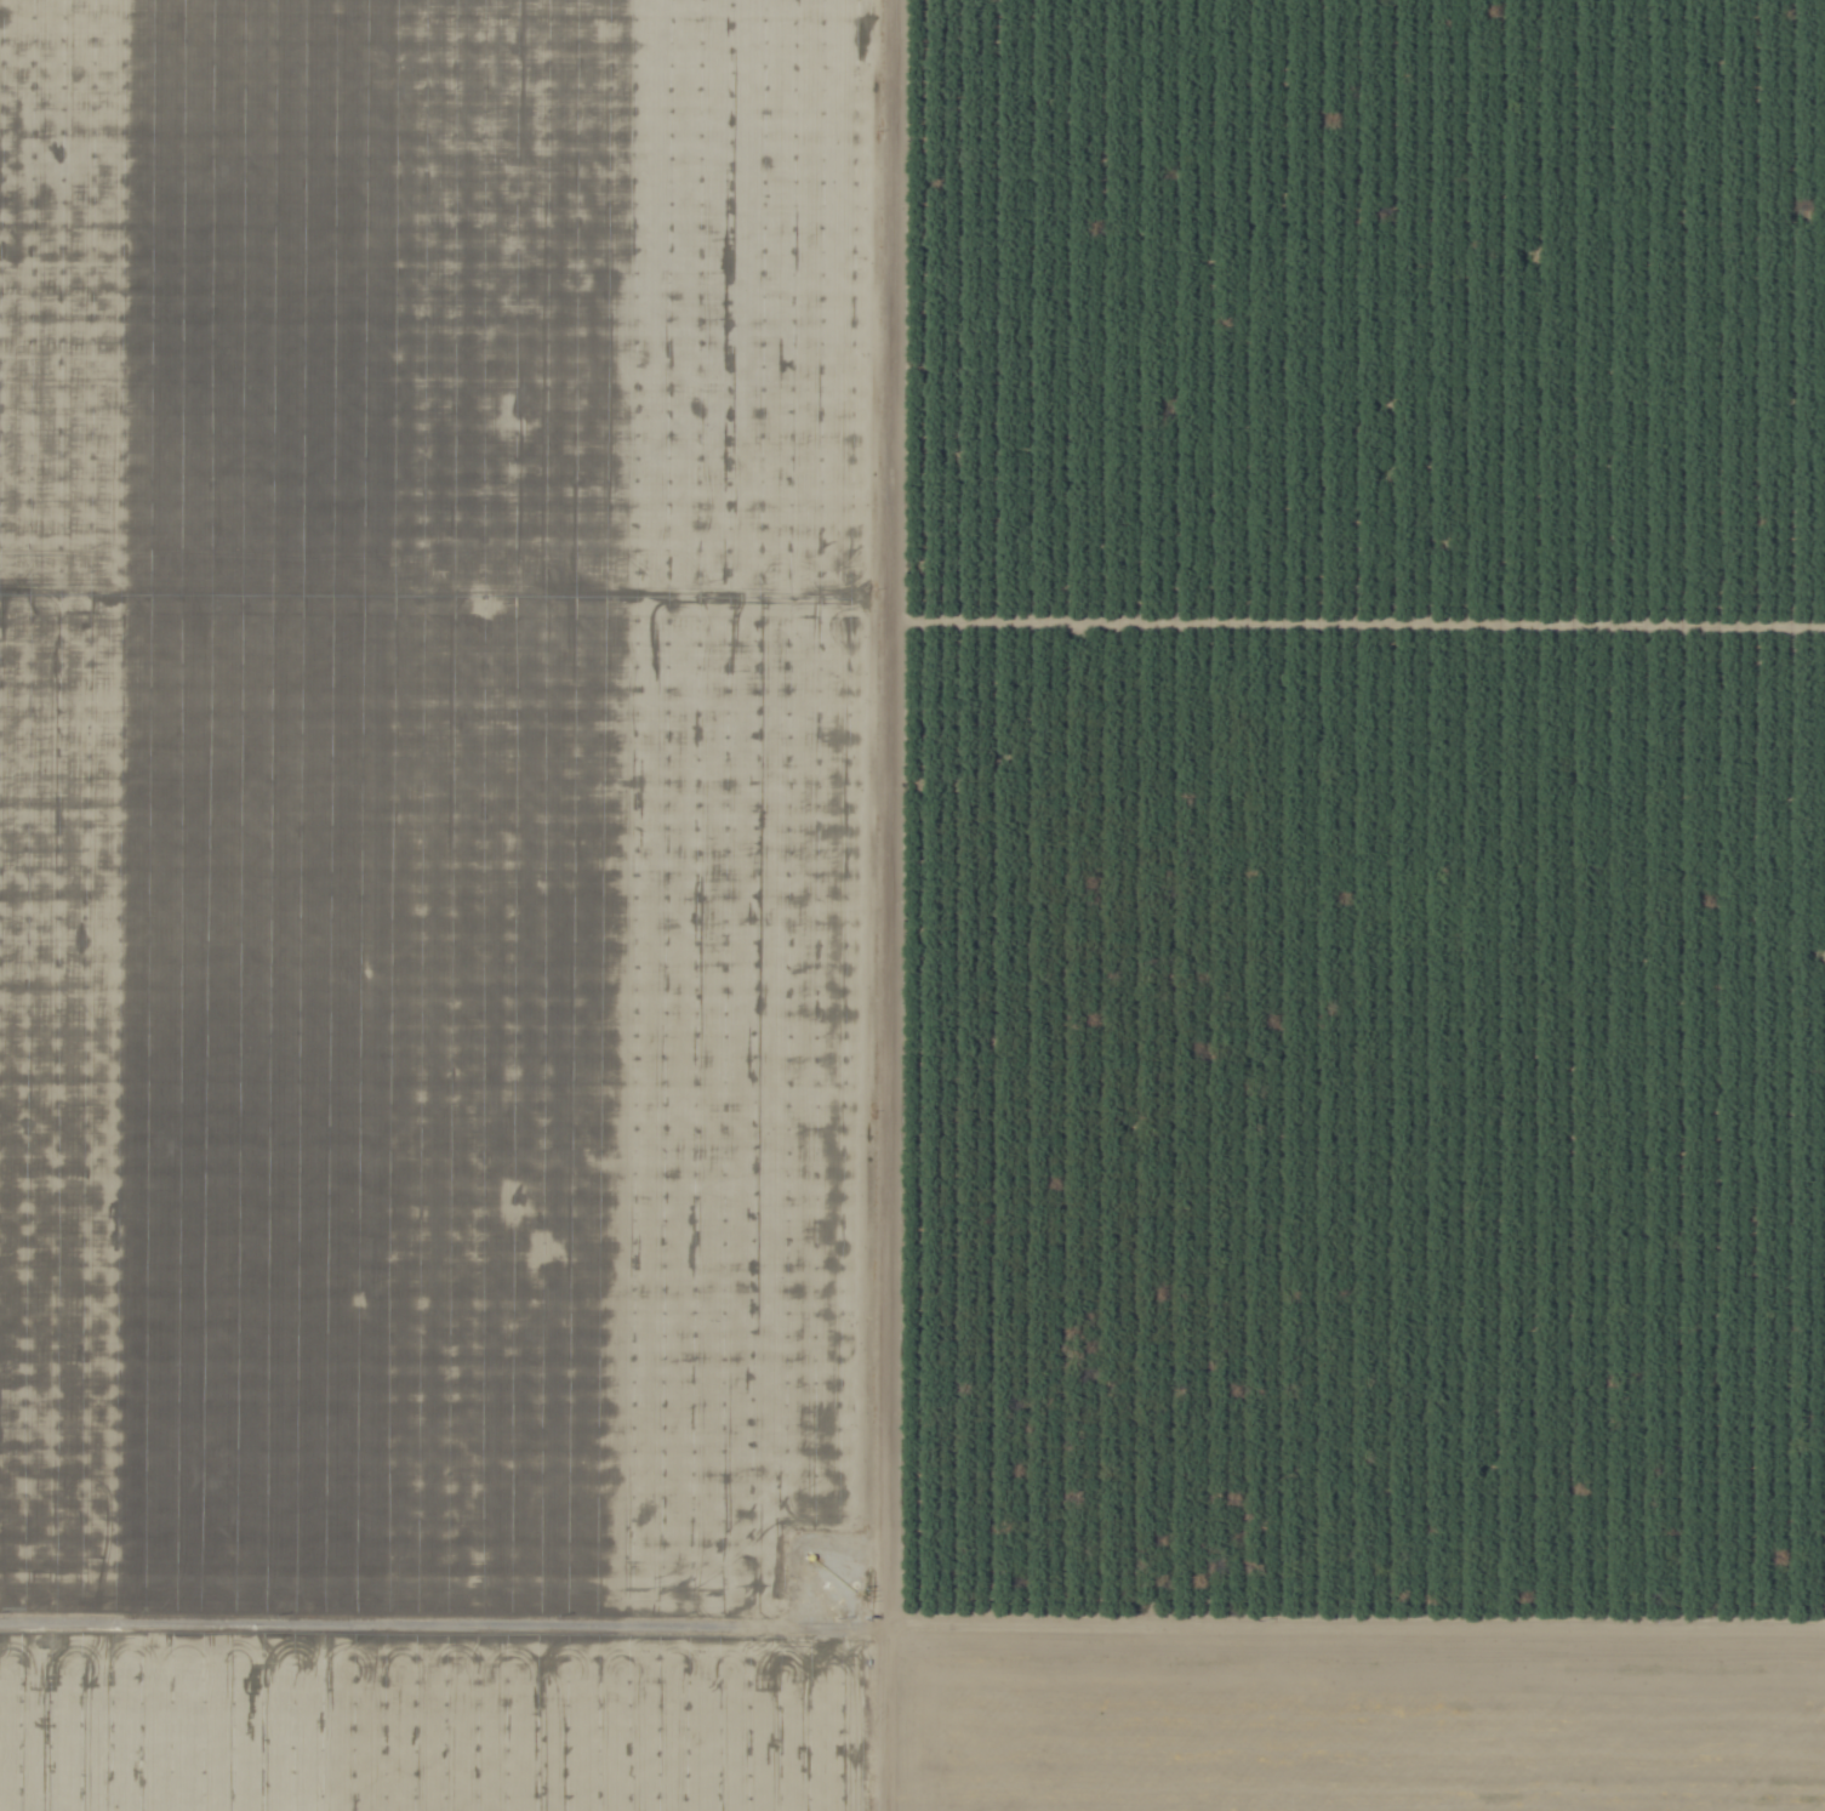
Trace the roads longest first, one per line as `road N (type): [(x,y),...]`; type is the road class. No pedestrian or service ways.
road 1 (track): [(0,1610),(867,1628),(1824,1630)]
road 2 (residential): [(867,1628),(868,1810)]

